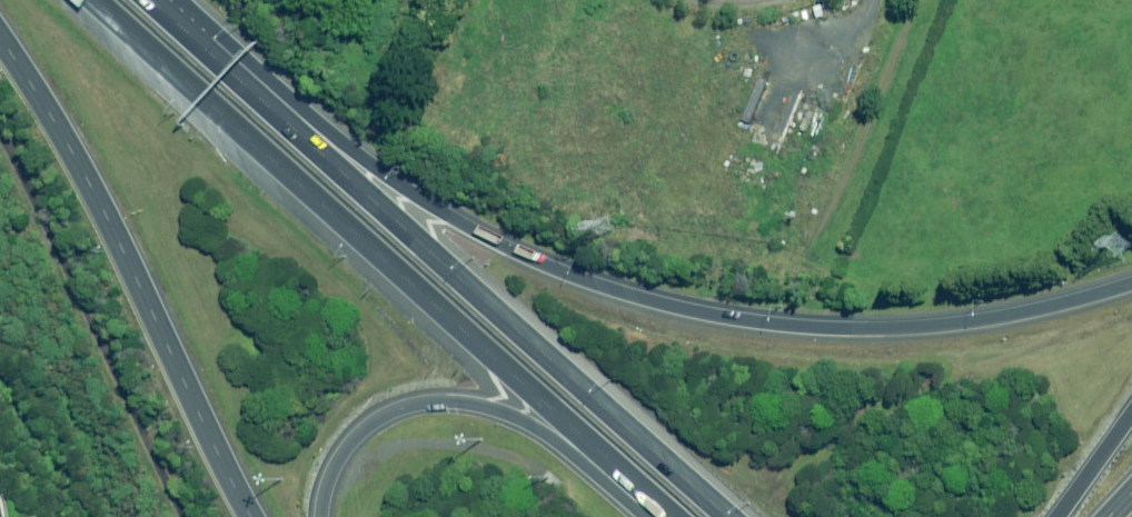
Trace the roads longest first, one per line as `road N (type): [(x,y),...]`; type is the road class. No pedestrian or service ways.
road 1 (motorway): [(201,43),(463,224),(622,292),(755,320),(871,328),(986,318),(1131,281)]
road 2 (motorway): [(670,516),(90,0)]
road 3 (motorway): [(201,43),(726,516)]
road 4 (motorway): [(253,516),(64,133),(0,34)]
road 5 (motorway): [(650,516),(537,433),(500,414),(441,405),(391,415),(342,450),(321,516)]
road 6 (motorway): [(1058,516),(1131,416)]

